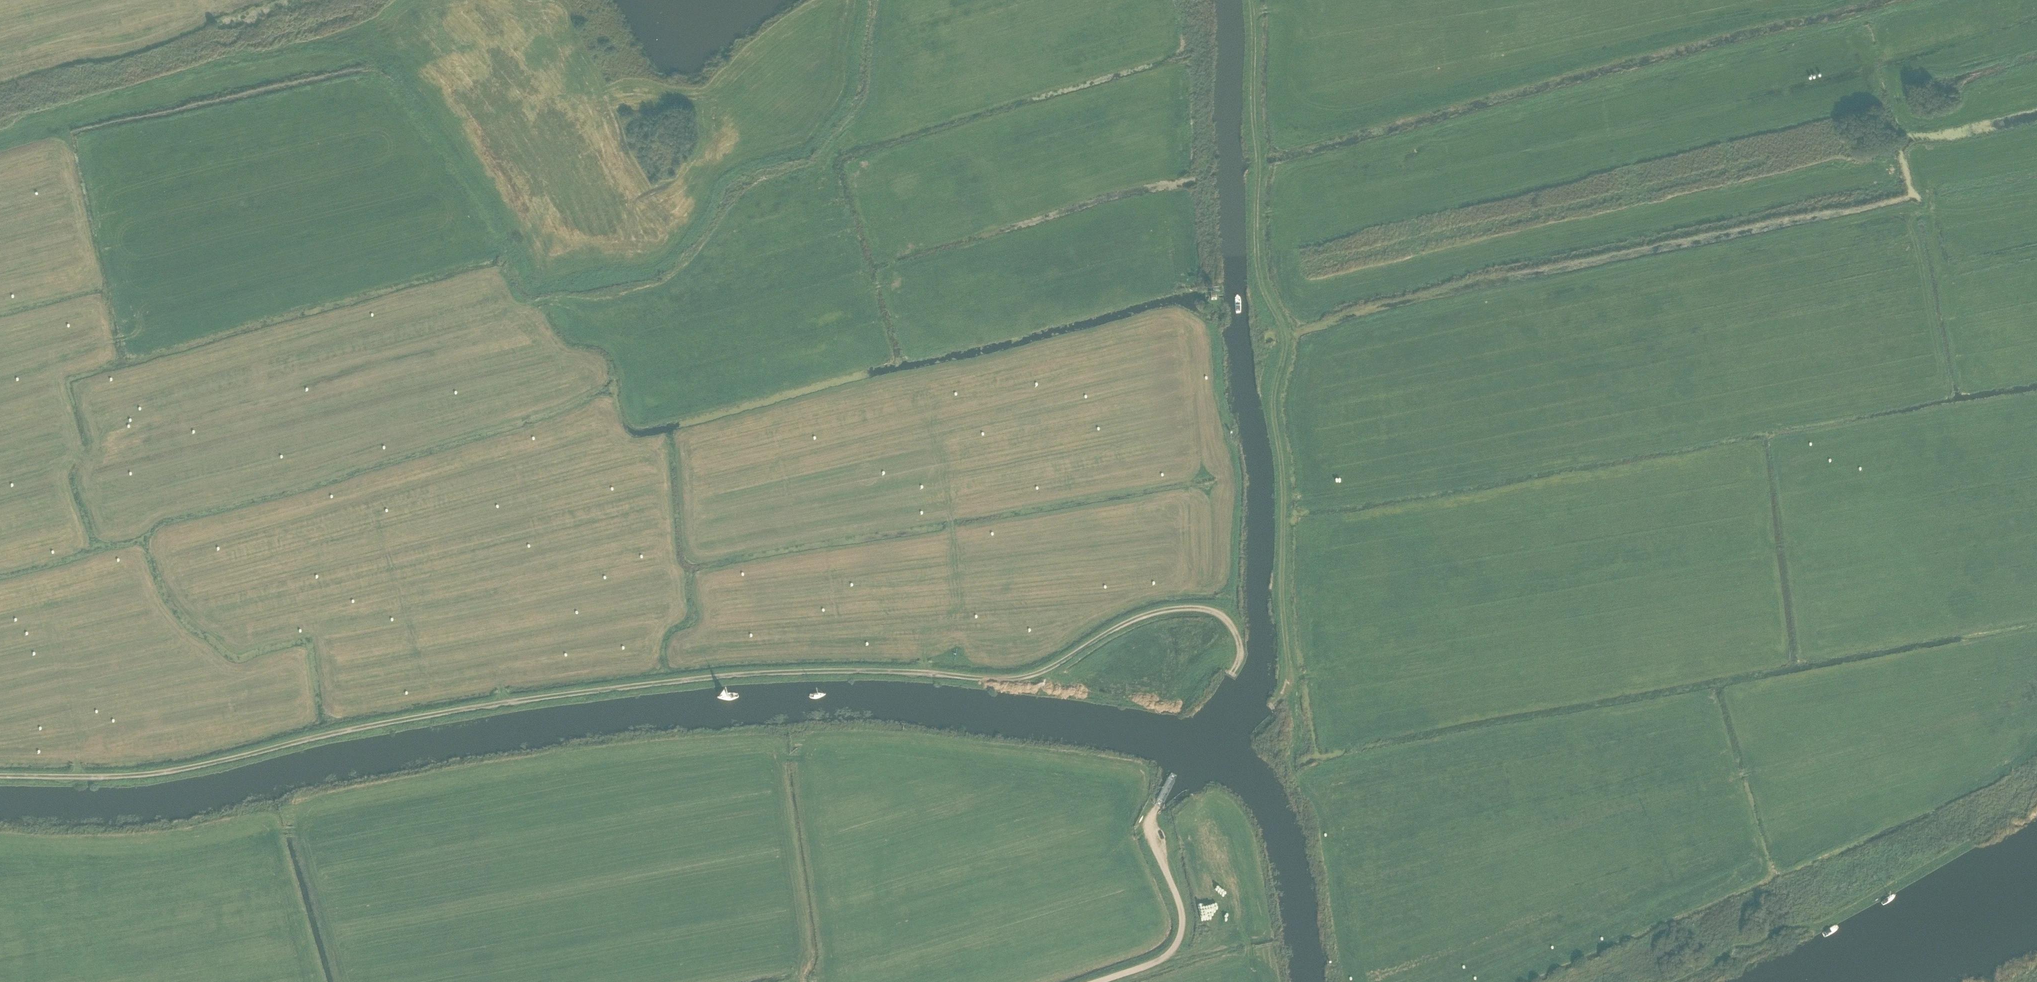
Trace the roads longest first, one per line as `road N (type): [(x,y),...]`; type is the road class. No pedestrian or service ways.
road 1 (track): [(1235,669),(1236,632),(1214,611),(1193,607),(1145,613),(1020,678),(734,675),(426,715),(131,776),(0,776)]
road 2 (track): [(1274,706),(1291,676),(1281,589),(1285,498),(1271,402),(1285,336),(1257,263),(1251,0)]
road 3 (track): [(1097,981),(1157,962),(1179,942),(1180,906),(1153,841),(1159,802)]

